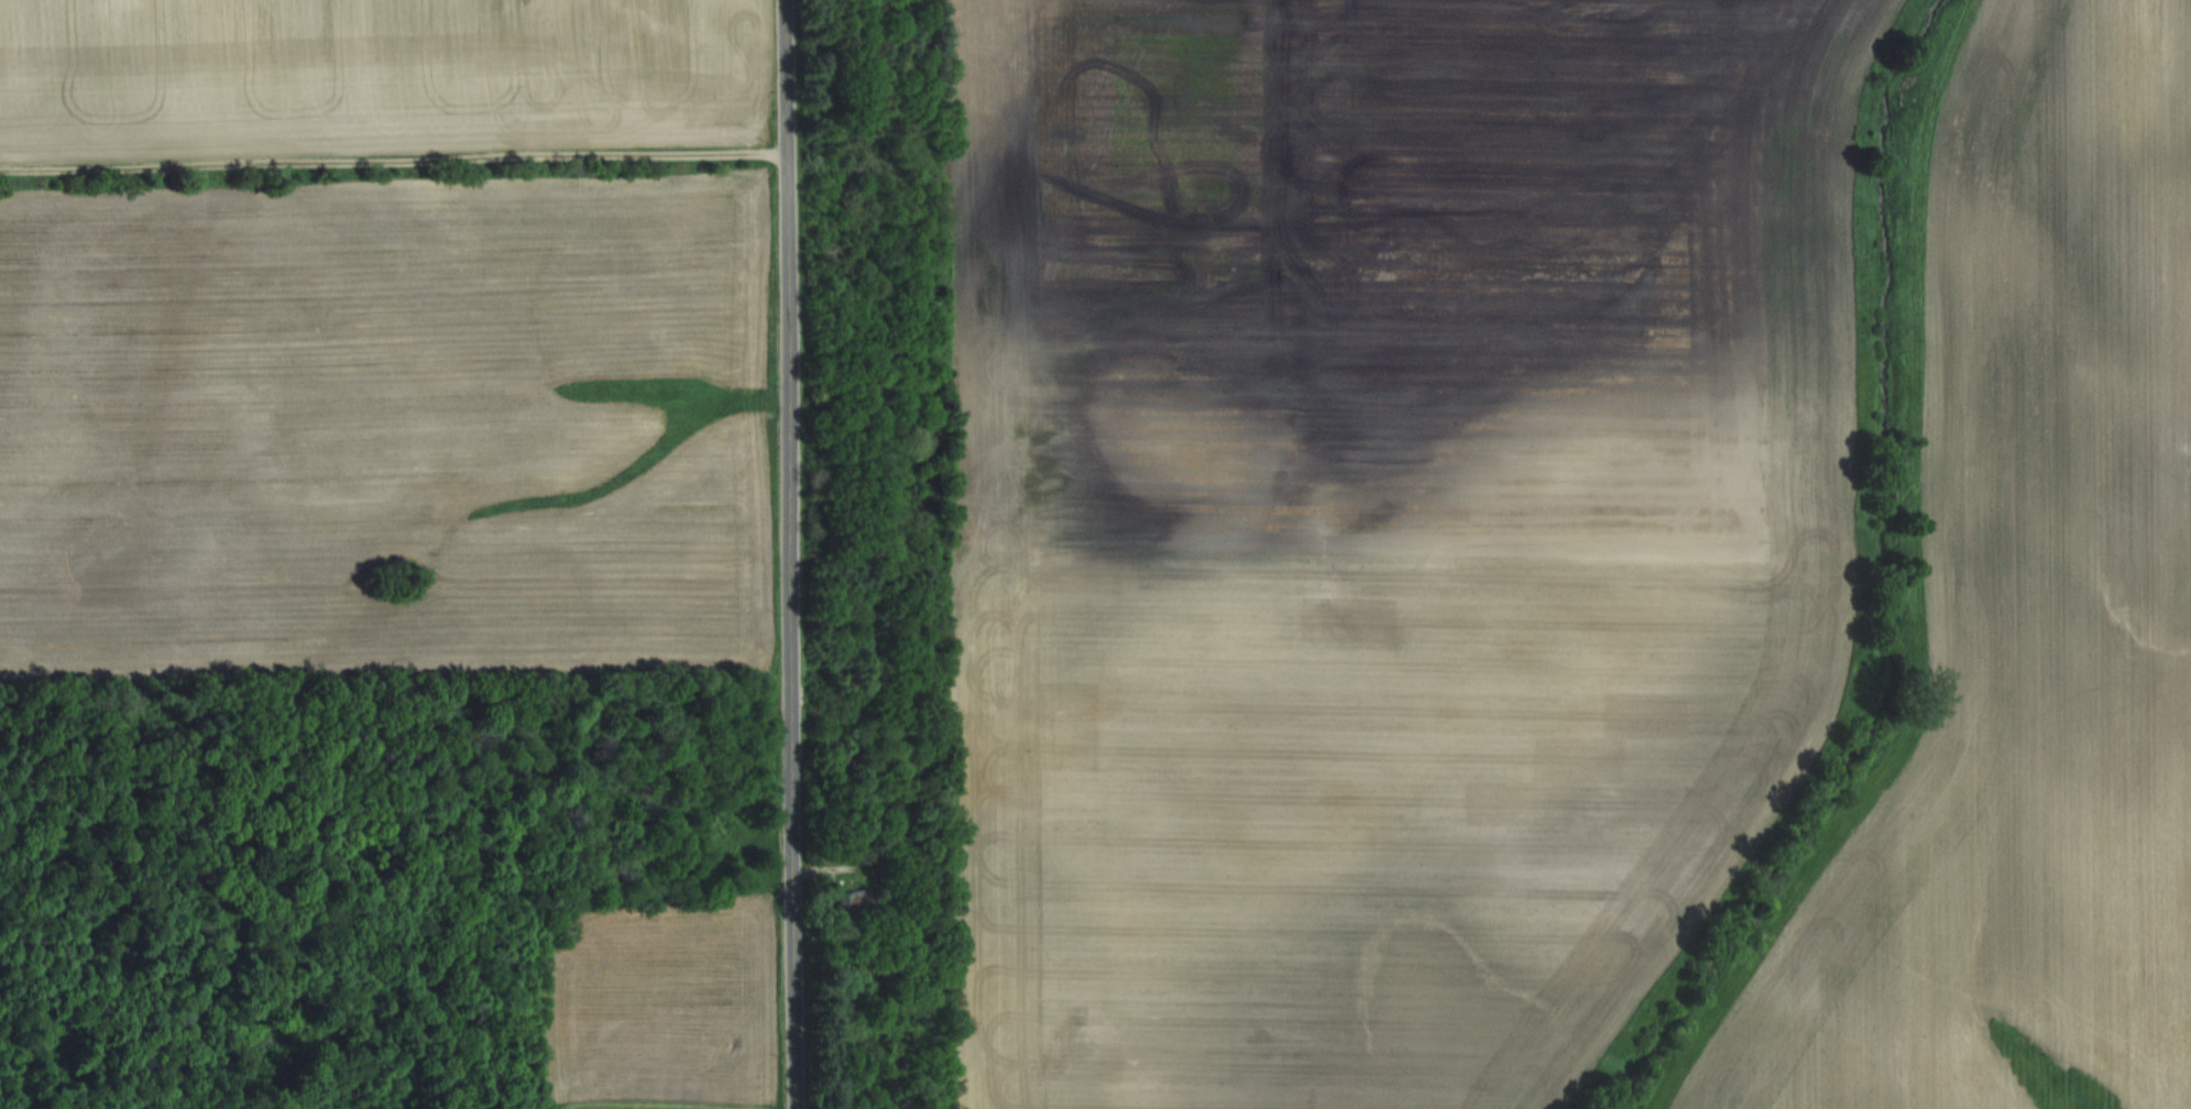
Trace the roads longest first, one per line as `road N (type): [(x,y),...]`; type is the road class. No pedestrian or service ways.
road 1 (residential): [(796,1108),(785,0)]

